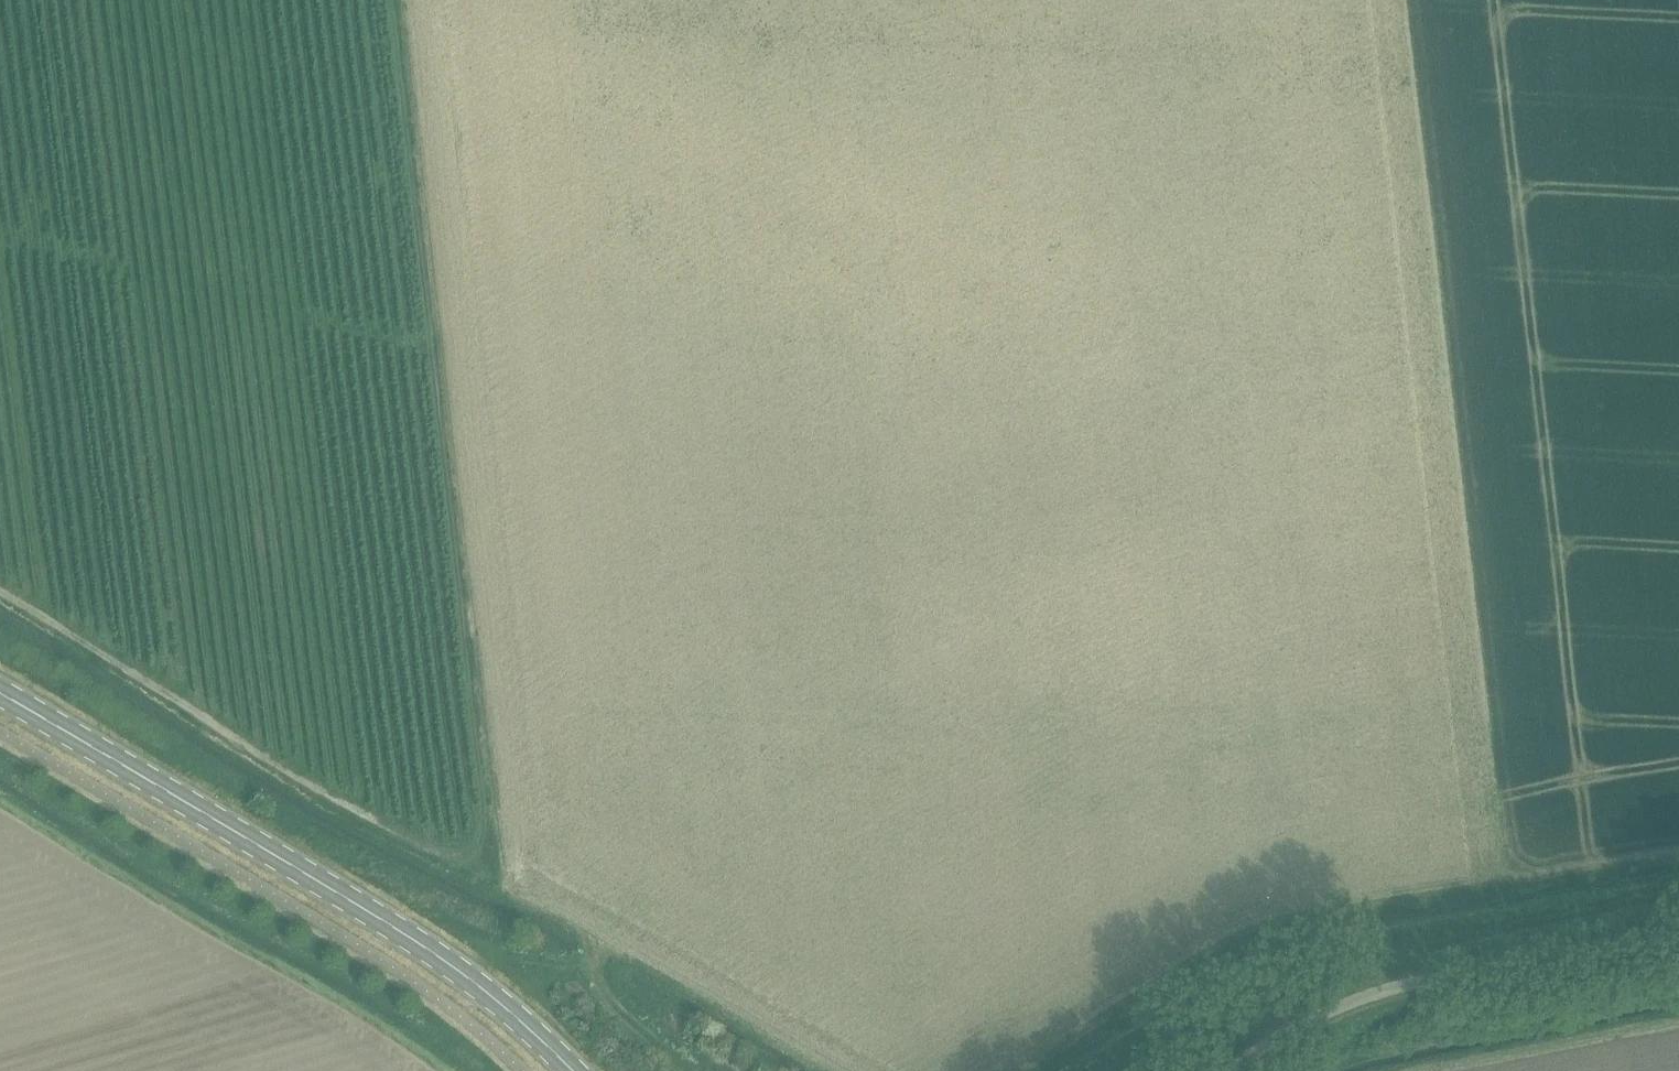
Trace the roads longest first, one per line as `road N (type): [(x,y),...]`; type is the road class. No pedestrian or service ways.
road 1 (secondary): [(572,1070),(450,967),(0,703)]
road 2 (unclassified): [(1238,1070),(1324,1015),(1383,992),(1678,937)]

